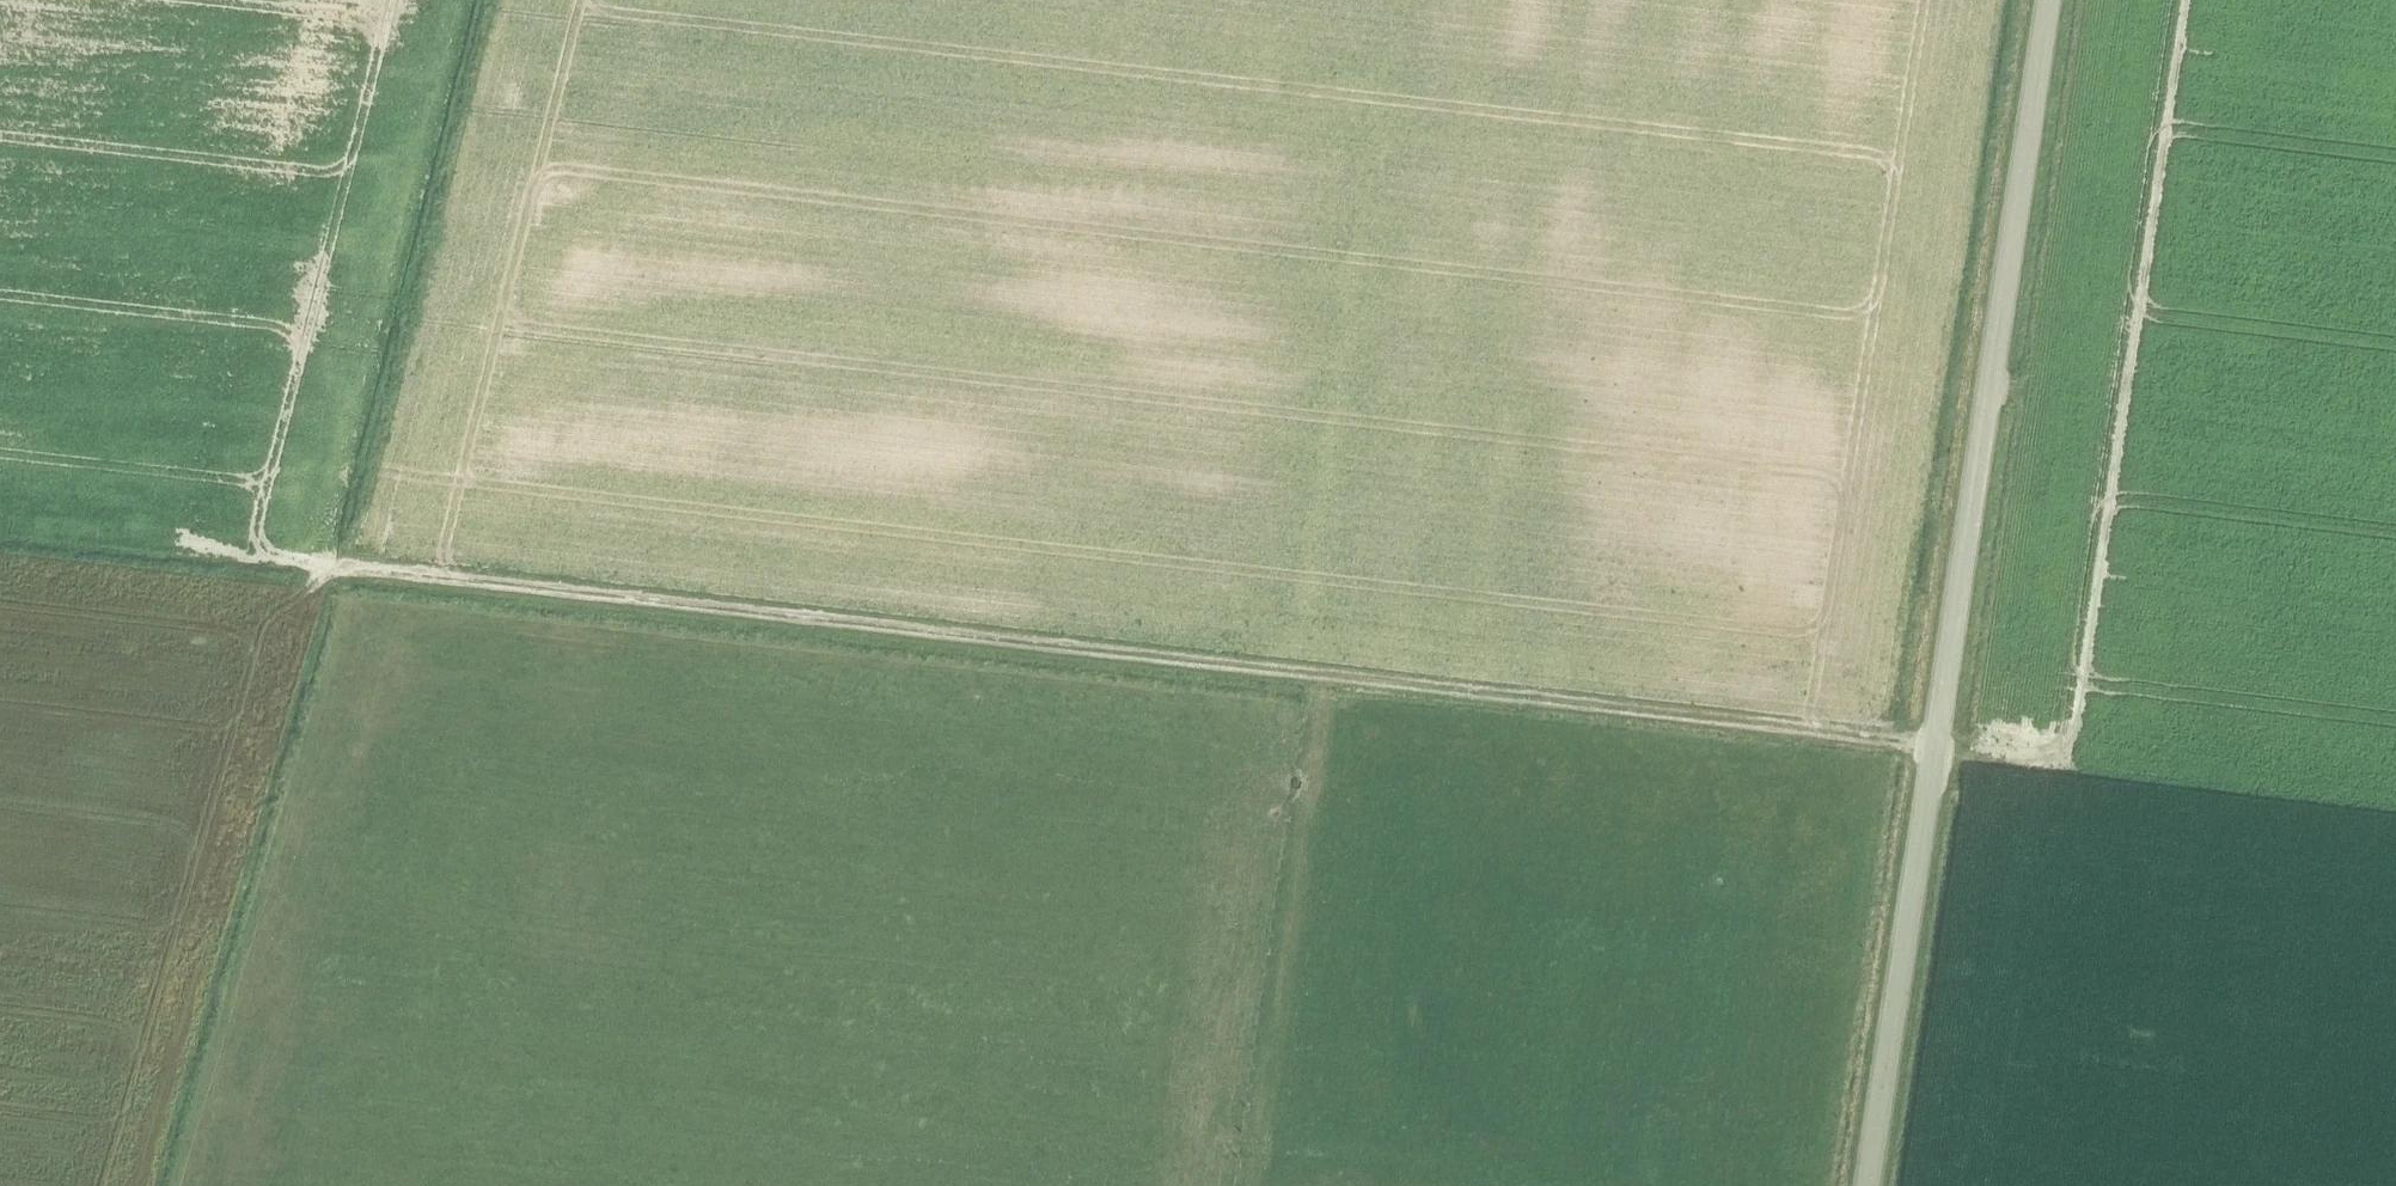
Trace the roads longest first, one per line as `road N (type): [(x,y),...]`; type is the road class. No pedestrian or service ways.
road 1 (tertiary): [(1867,1185),(2050,0)]

